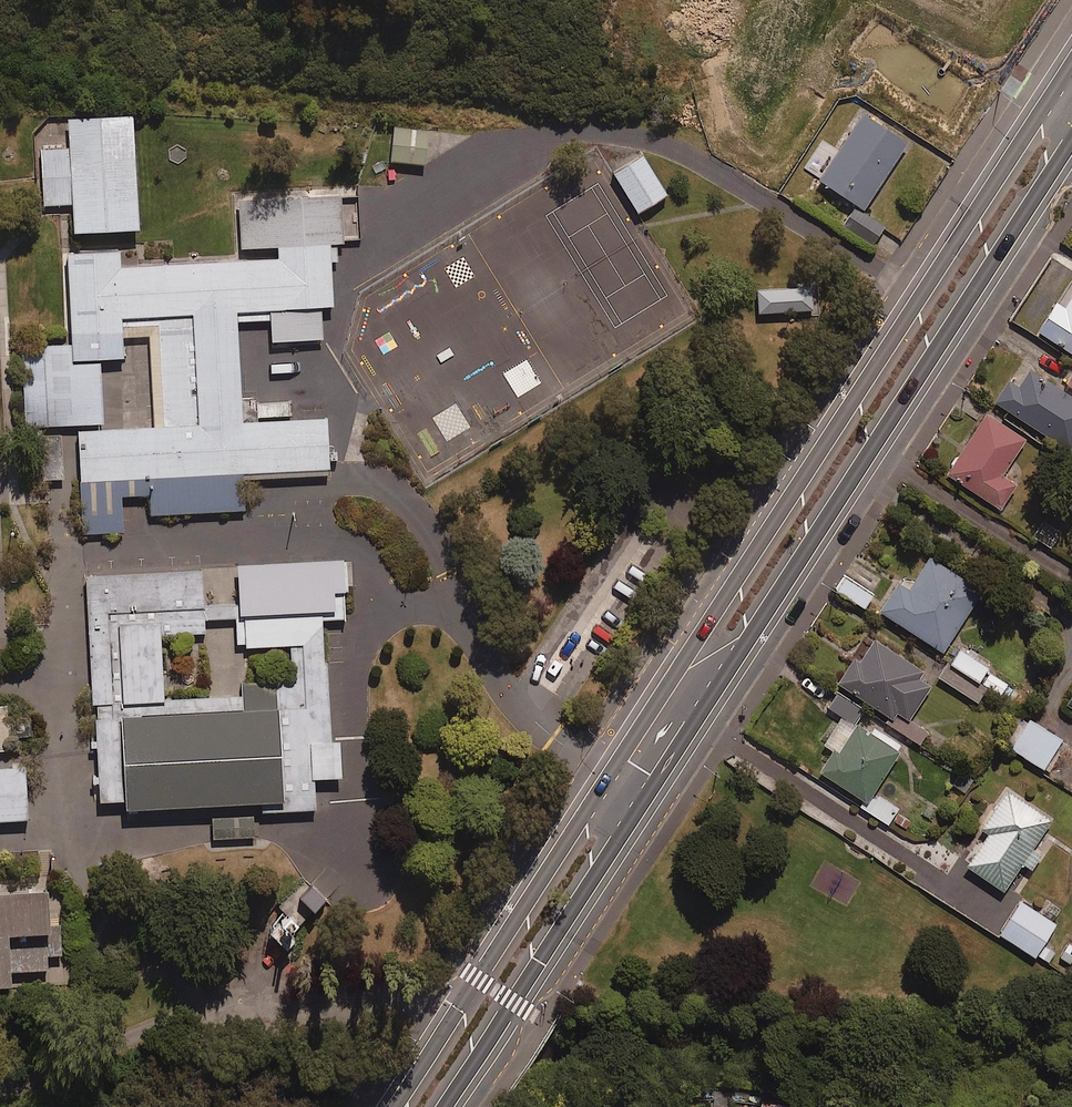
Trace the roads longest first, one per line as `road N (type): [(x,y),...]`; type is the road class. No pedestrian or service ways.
road 1 (secondary): [(604,781),(1071,62)]
road 2 (secondary): [(1071,140),(745,642)]
road 3 (secondary): [(745,642),(445,1106)]
road 4 (secondary): [(387,1106),(604,781)]
road 5 (secondary): [(745,642),(699,674),(641,765),(604,781)]

